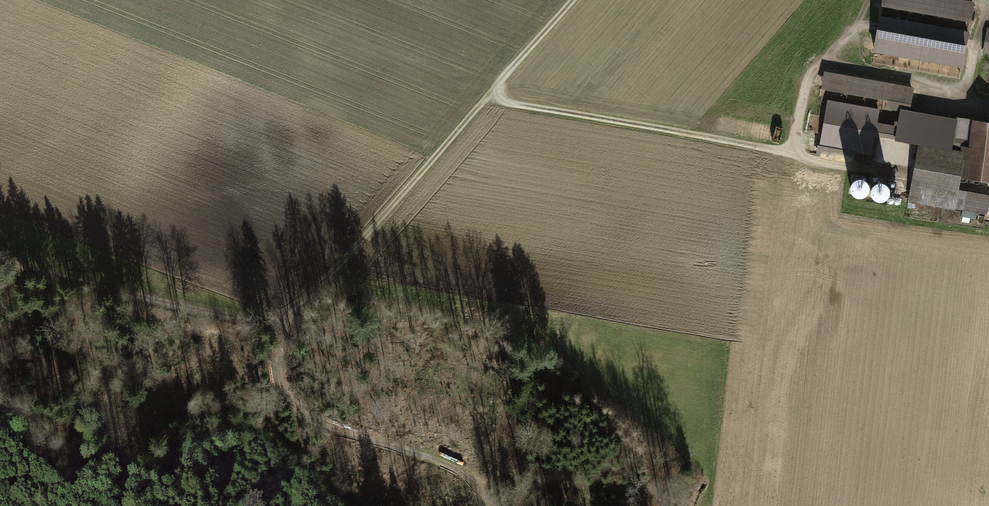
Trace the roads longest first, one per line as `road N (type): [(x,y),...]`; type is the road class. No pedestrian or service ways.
road 1 (track): [(501,83),(303,302),(276,319),(0,258)]
road 2 (track): [(795,145),(782,151),(509,104),(501,83),(575,0)]
road 3 (track): [(276,319),(275,368),(292,406),(316,422),(455,465),(471,475),(488,505)]

